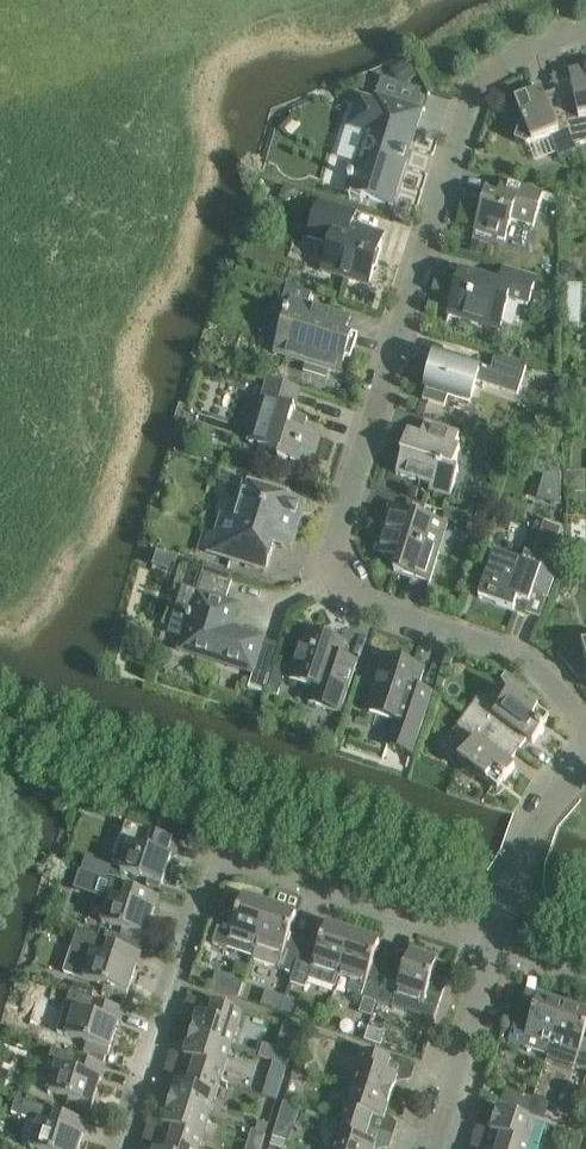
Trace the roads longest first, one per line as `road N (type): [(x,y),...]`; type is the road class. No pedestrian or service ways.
road 1 (residential): [(585,33),(509,64),(466,132),(344,557),(353,594),(367,604),(541,663),(585,724)]
road 2 (residential): [(120,1148),(205,878),(217,864),(238,863),(493,950)]
road 3 (residential): [(431,1148),(493,950)]
road 4 (residential): [(506,895),(536,818),(585,760)]

